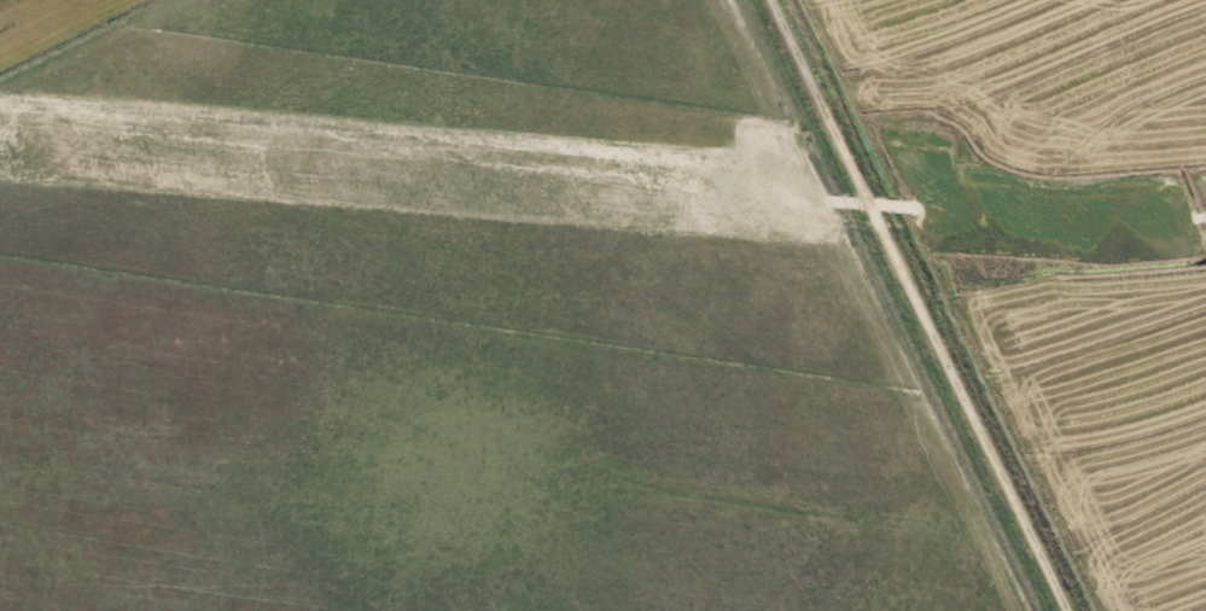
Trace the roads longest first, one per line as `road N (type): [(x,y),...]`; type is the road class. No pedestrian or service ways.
road 1 (residential): [(776,0),(1071,610)]

